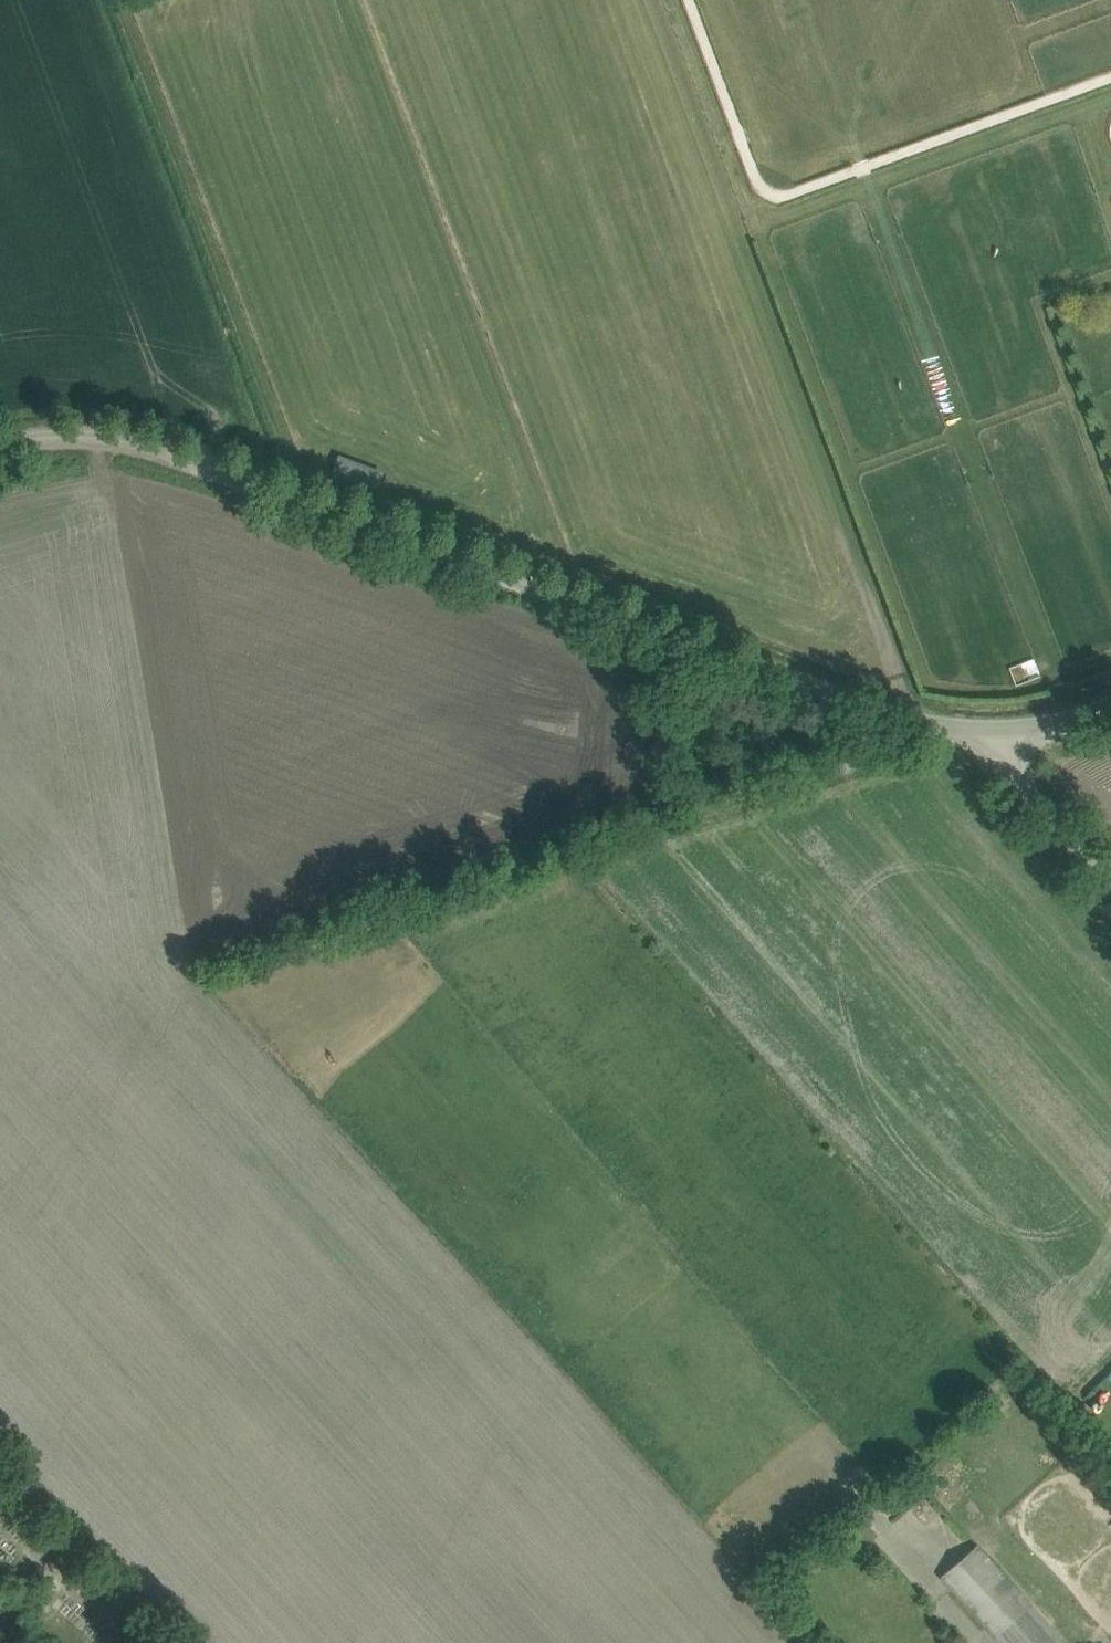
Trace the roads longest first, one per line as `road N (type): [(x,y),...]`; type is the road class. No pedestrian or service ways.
road 1 (unclassified): [(1014,734),(913,718),(140,443),(76,435),(0,449)]
road 2 (unclassified): [(1110,869),(1011,756),(1014,734)]

